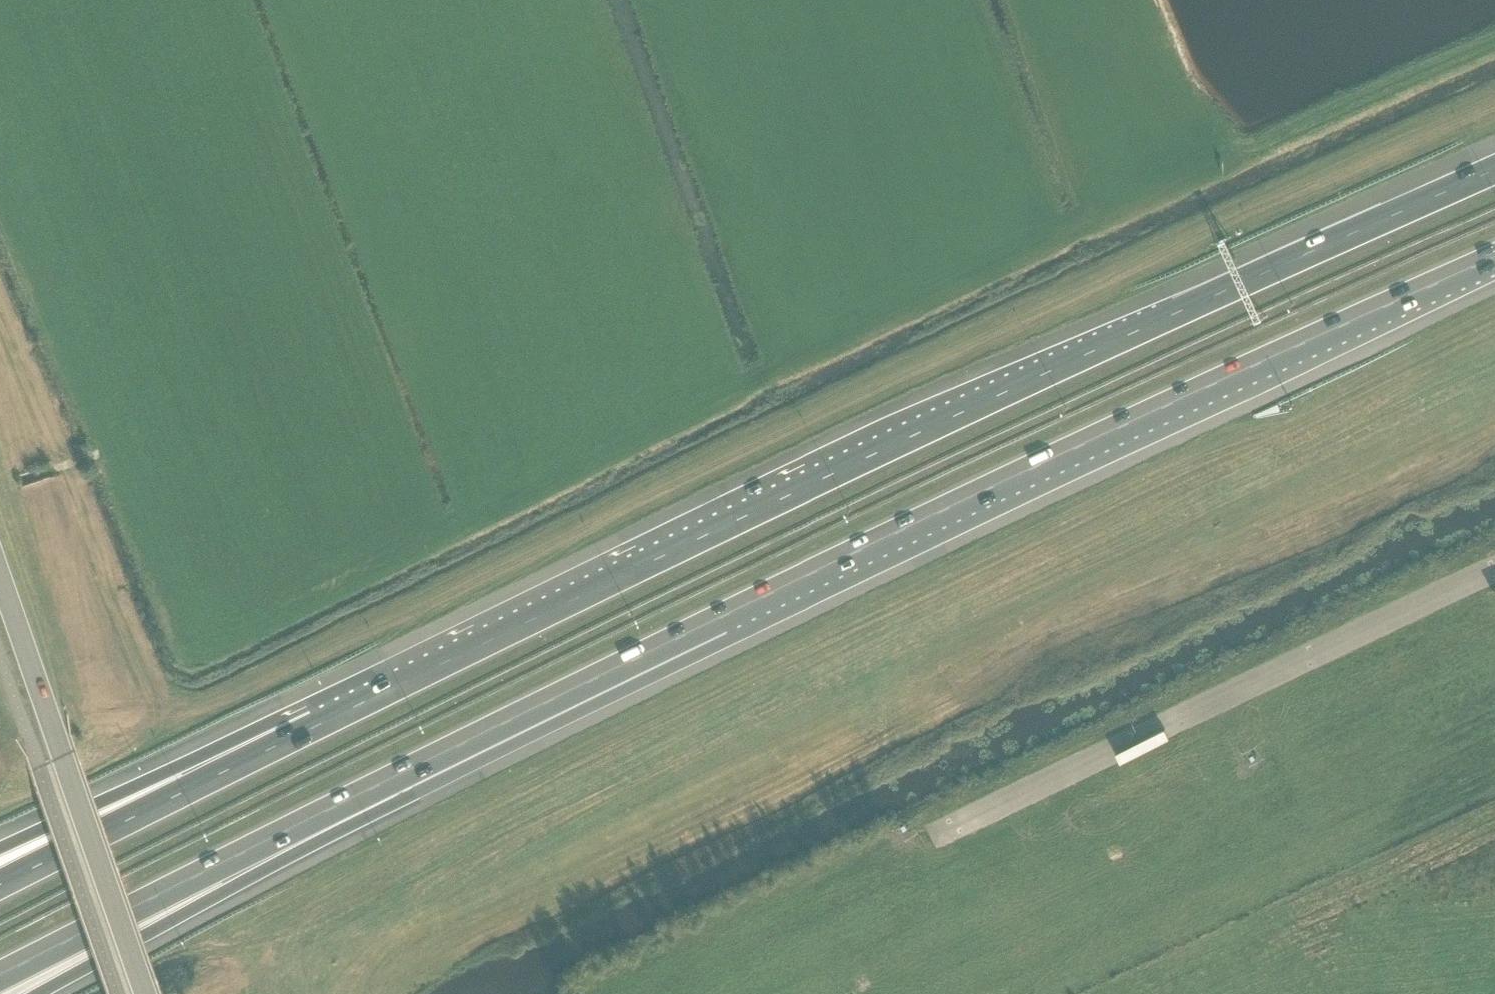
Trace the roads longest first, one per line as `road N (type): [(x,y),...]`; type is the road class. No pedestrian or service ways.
road 1 (motorway): [(1494,173),(1206,300),(319,725)]
road 2 (motorway): [(0,975),(758,602)]
road 3 (motorway): [(37,993),(575,711),(758,602)]
road 4 (motorway): [(758,602),(1494,258)]
road 5 (unclassified): [(1494,569),(944,831)]
road 6 (tertiary): [(144,993),(0,576)]
road 7 (motorway): [(319,725),(0,887)]
road 8 (motorway): [(319,725),(0,849)]

